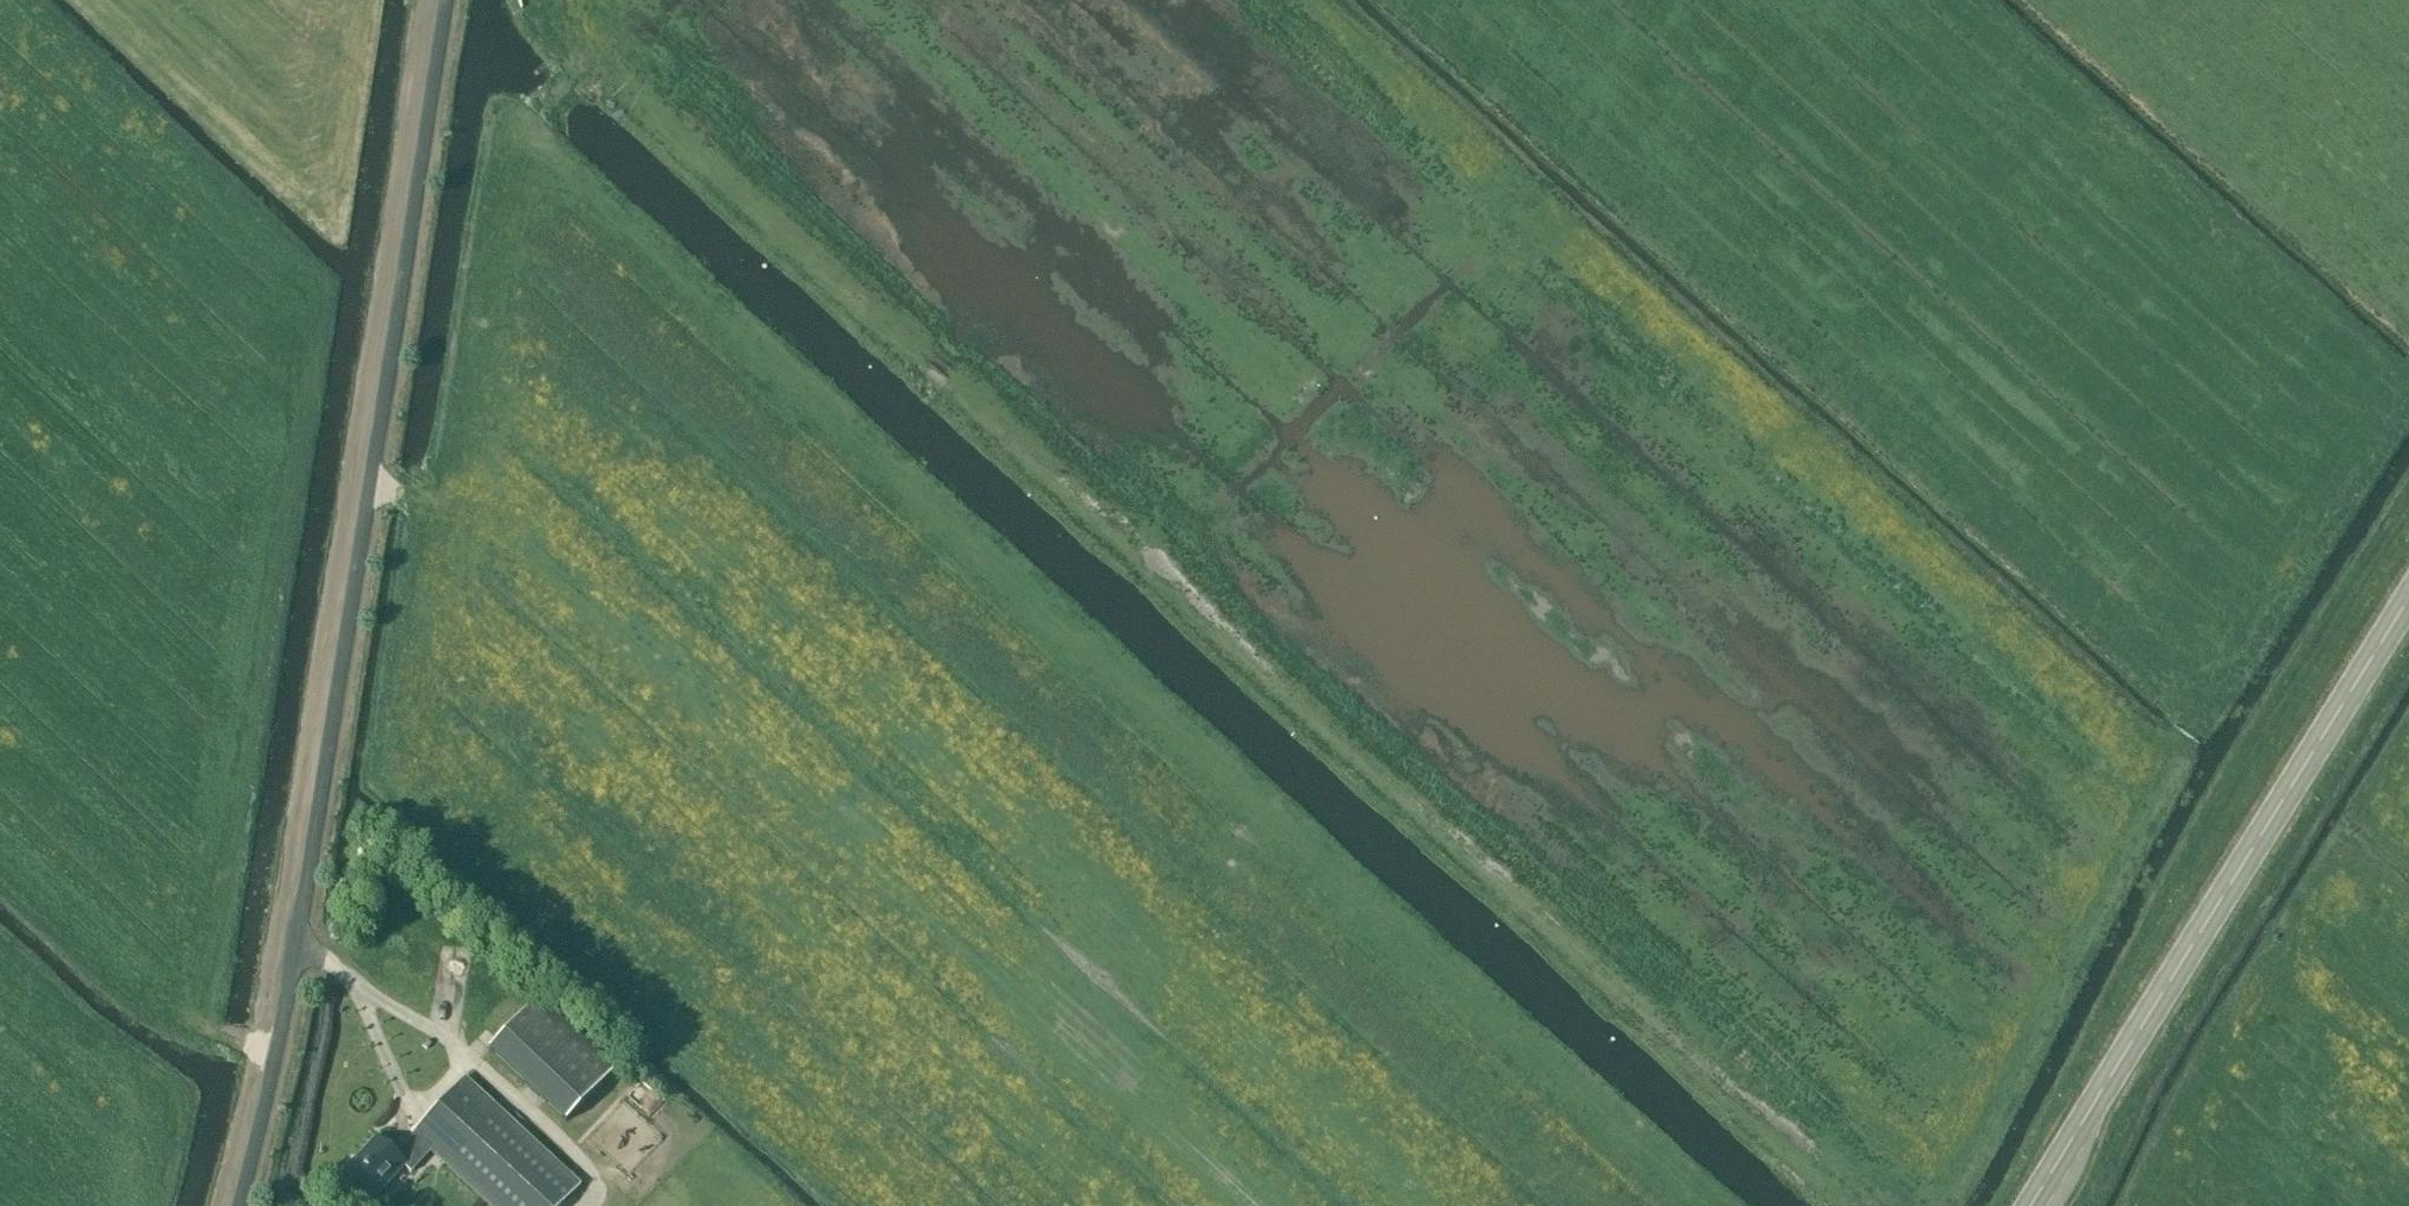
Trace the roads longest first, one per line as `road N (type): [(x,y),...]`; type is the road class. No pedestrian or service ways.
road 1 (unclassified): [(235,1205),(270,1066),(448,0)]
road 2 (primary): [(2032,1205),(2408,601)]

